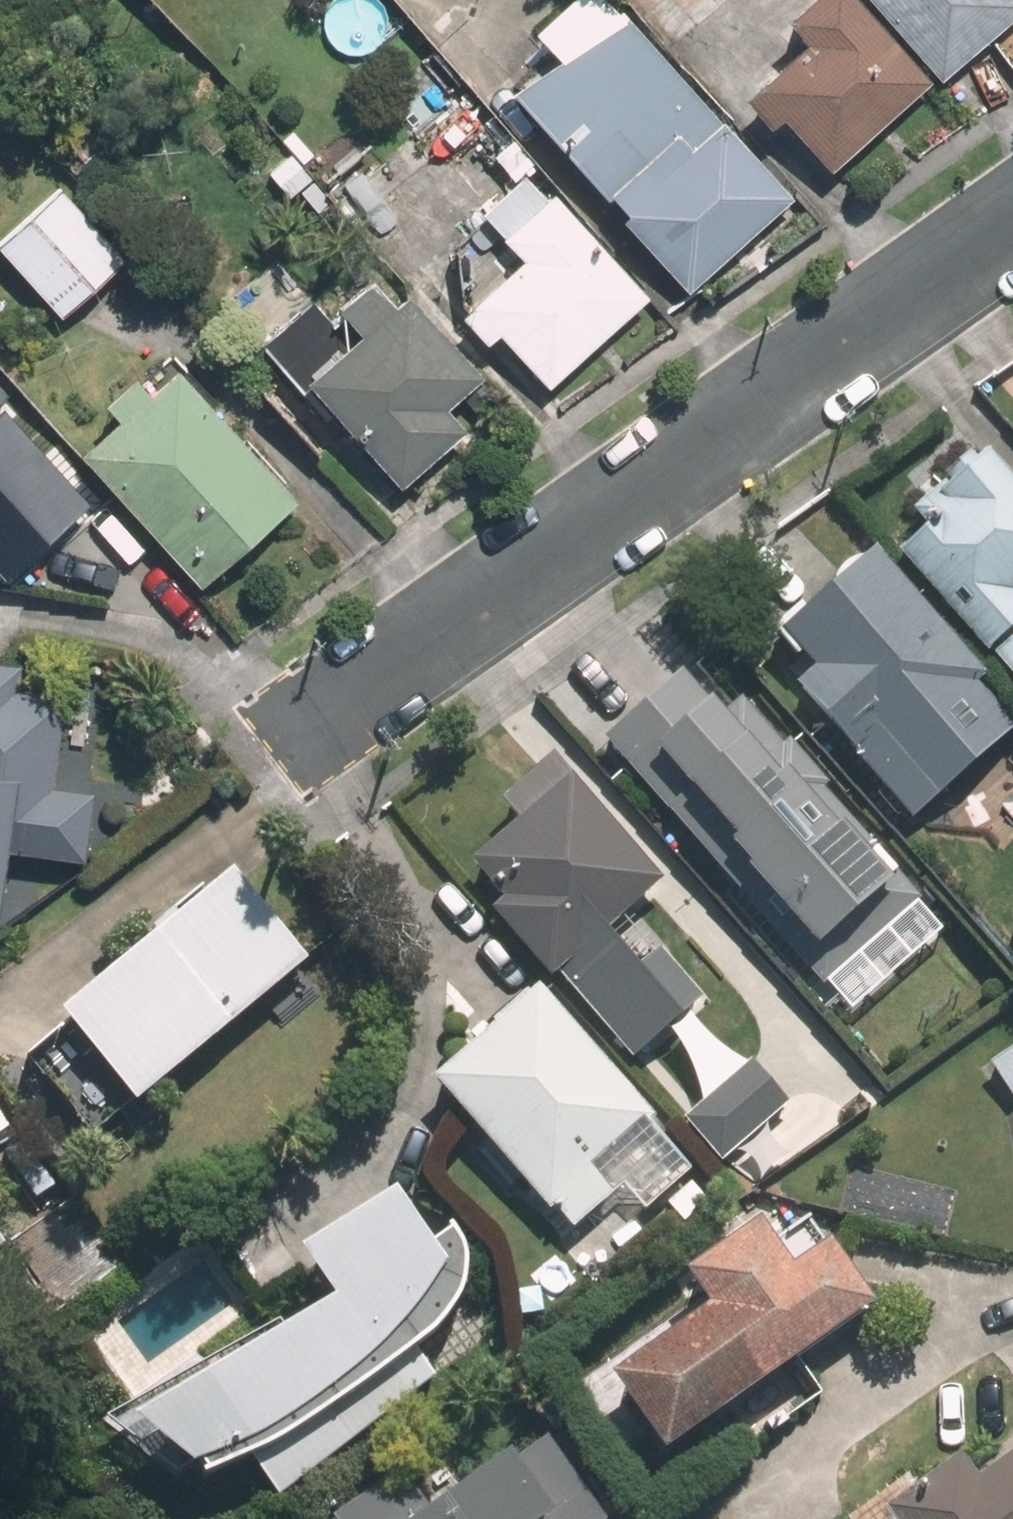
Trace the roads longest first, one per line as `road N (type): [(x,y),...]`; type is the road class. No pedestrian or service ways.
road 1 (residential): [(1012,225),(316,720)]

